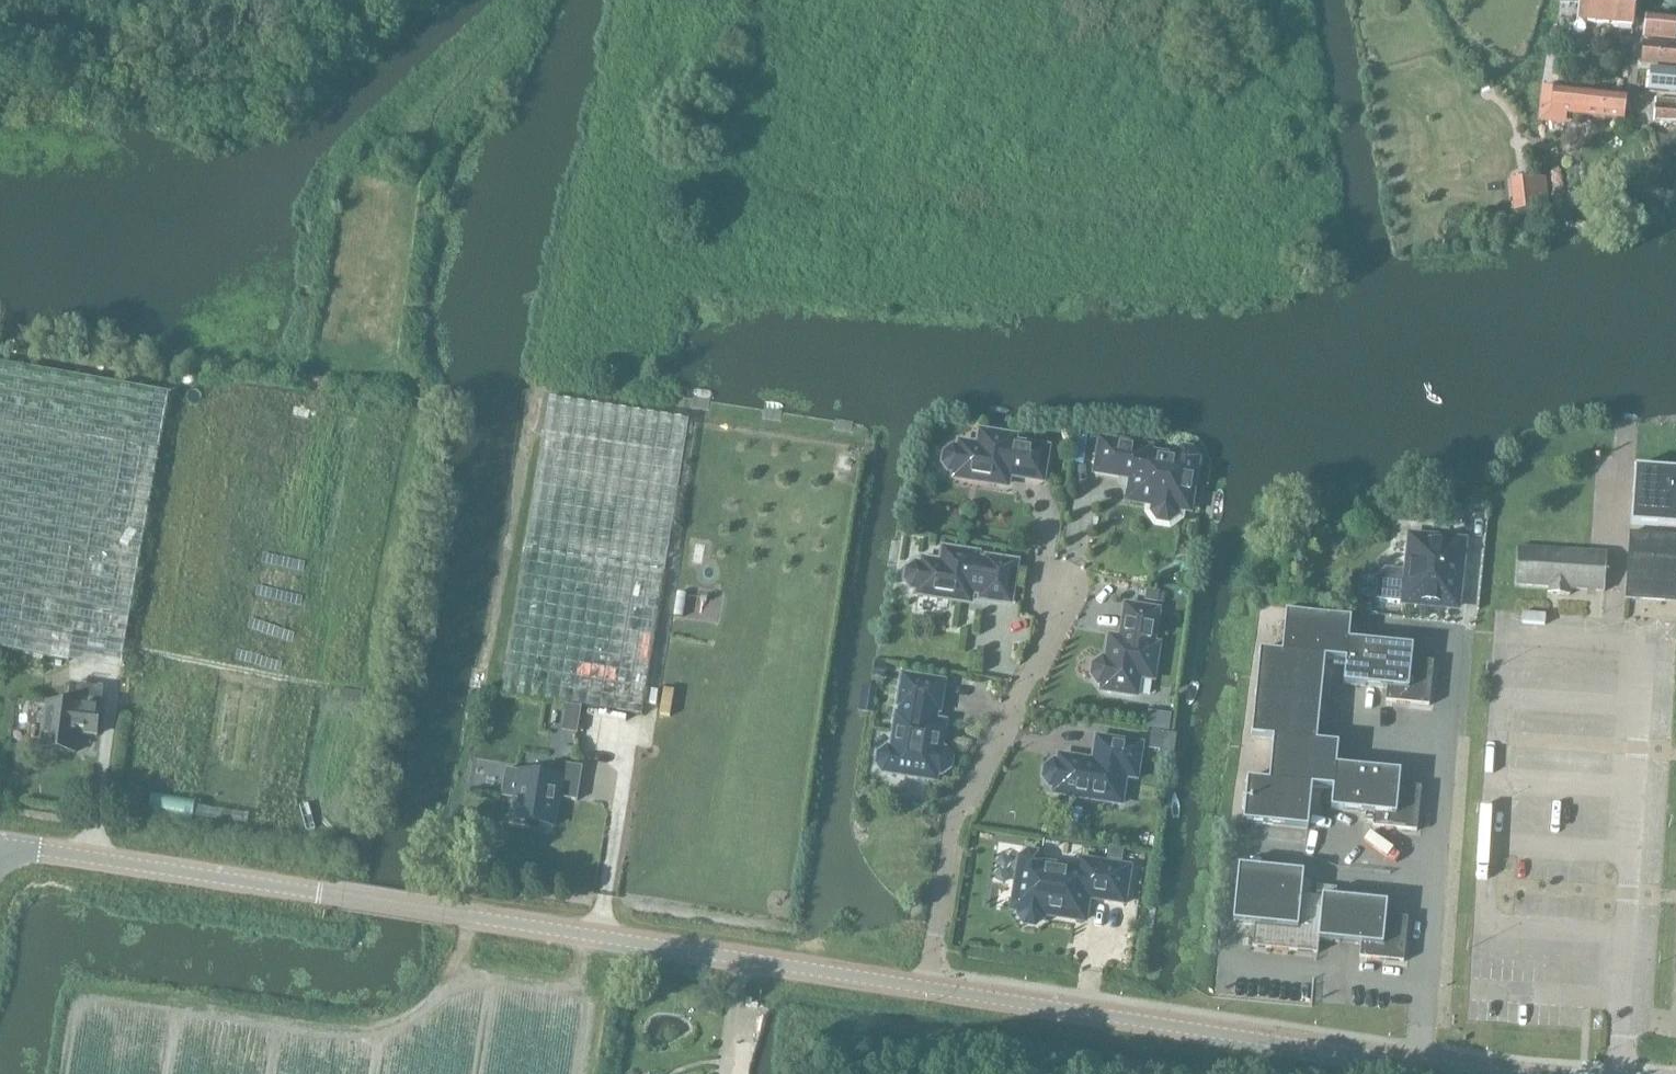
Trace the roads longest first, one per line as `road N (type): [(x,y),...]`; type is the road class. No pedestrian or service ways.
road 1 (tertiary): [(925,987),(319,894)]
road 2 (tertiary): [(1419,1063),(925,987)]
road 3 (residential): [(925,987),(951,828),(1073,569)]
road 4 (unclassified): [(1419,1063),(1449,640)]
road 5 (tertiary): [(0,845),(319,894)]

